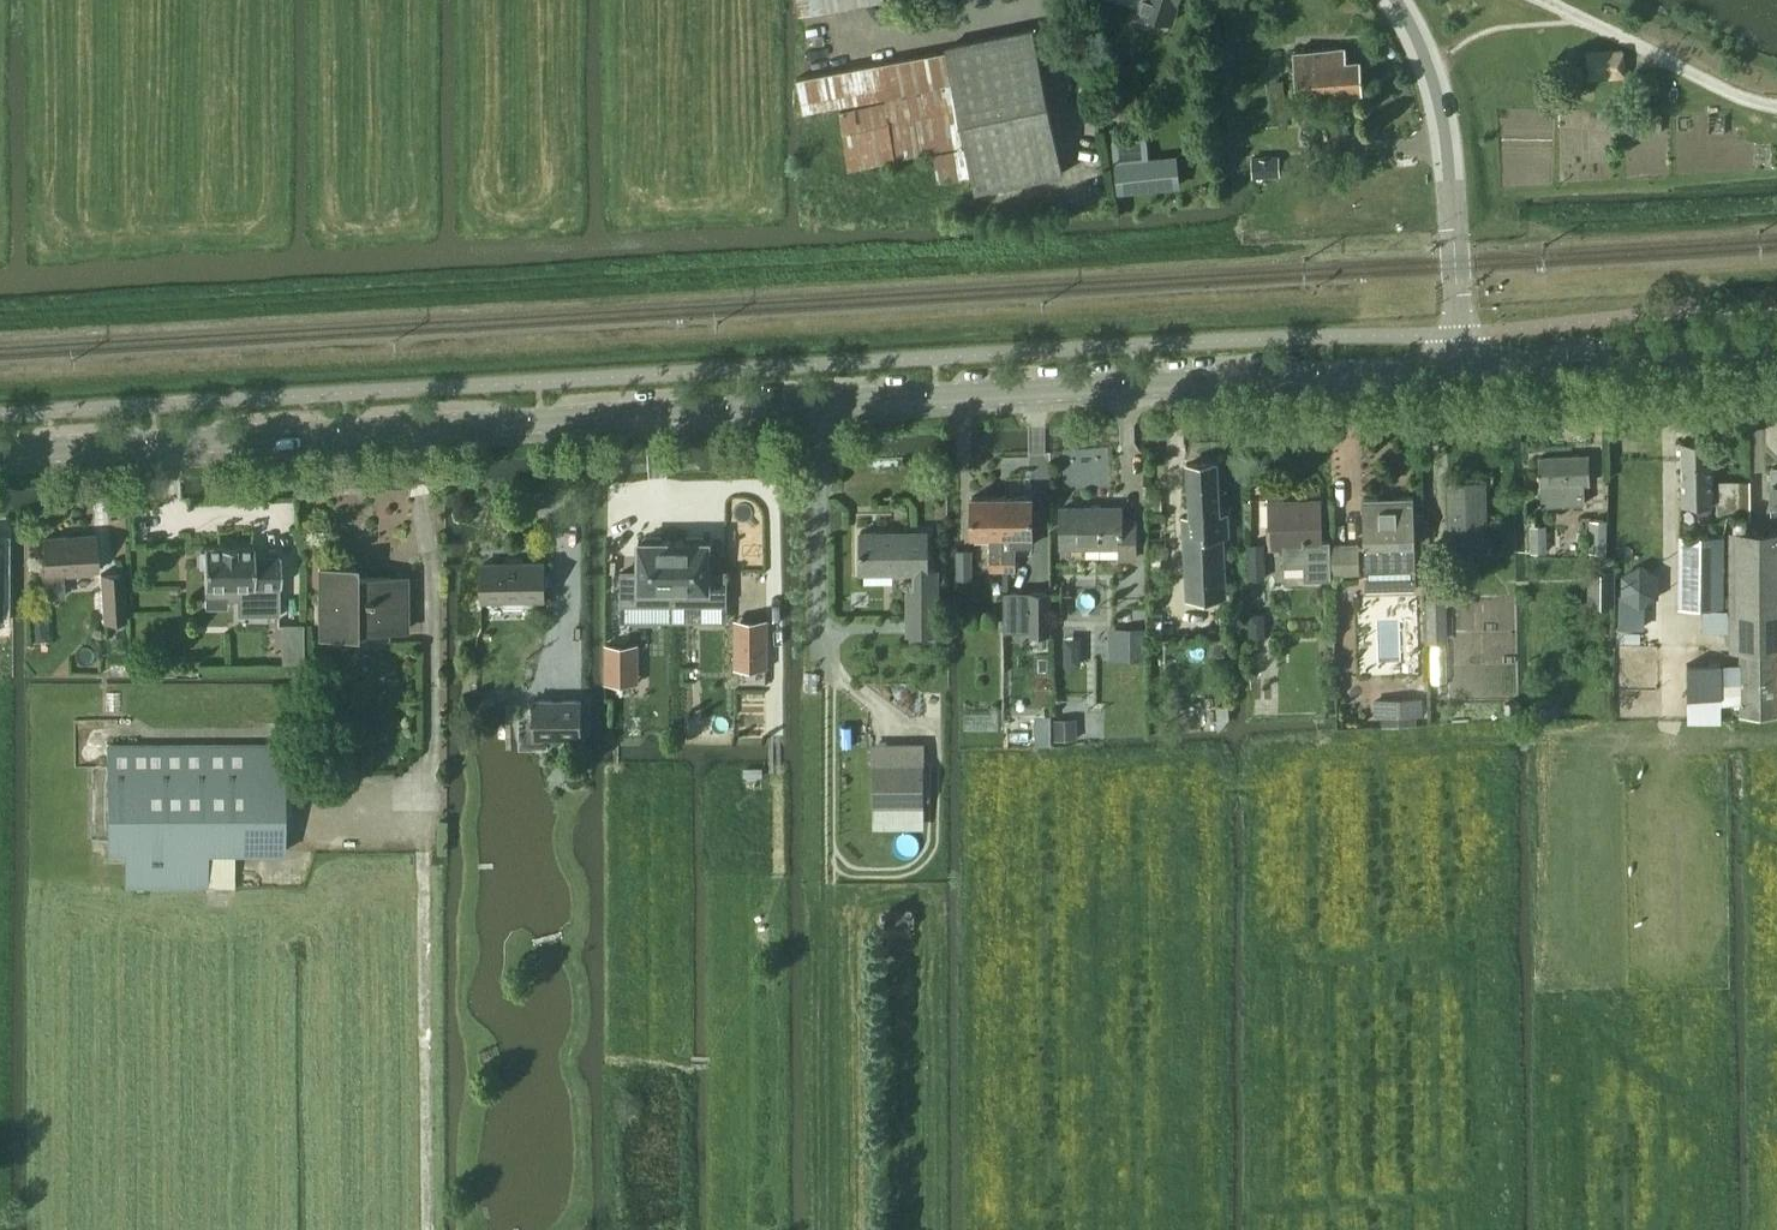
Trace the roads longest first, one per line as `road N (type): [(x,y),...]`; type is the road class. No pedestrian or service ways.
road 1 (tertiary): [(0,451),(428,420),(1452,372)]
road 2 (tertiary): [(1392,0),(1419,46),(1443,124),(1461,334),(1452,372)]
road 3 (track): [(428,1229),(425,854)]
road 4 (tertiary): [(1452,372),(1776,349)]

